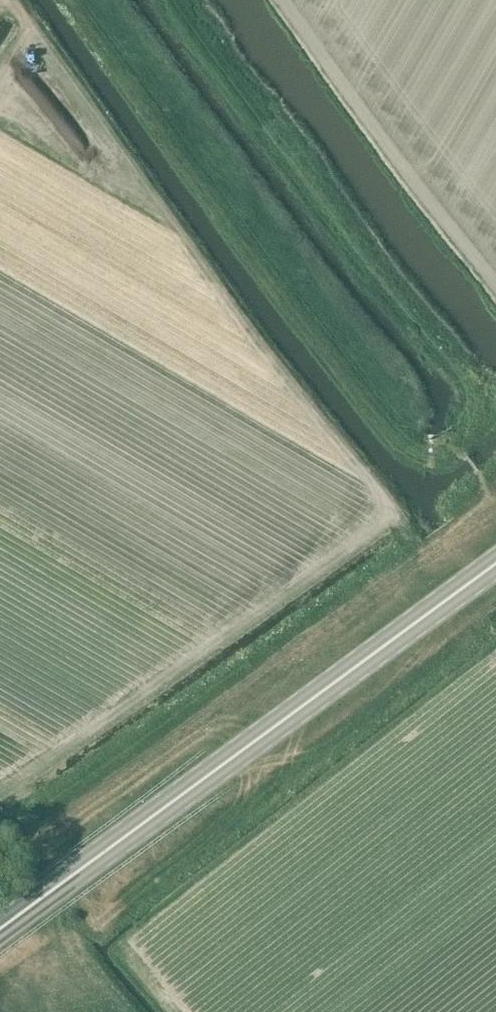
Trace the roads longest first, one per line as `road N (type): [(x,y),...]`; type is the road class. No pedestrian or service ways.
road 1 (primary): [(0,927),(495,564)]
road 2 (track): [(27,24),(193,251)]

